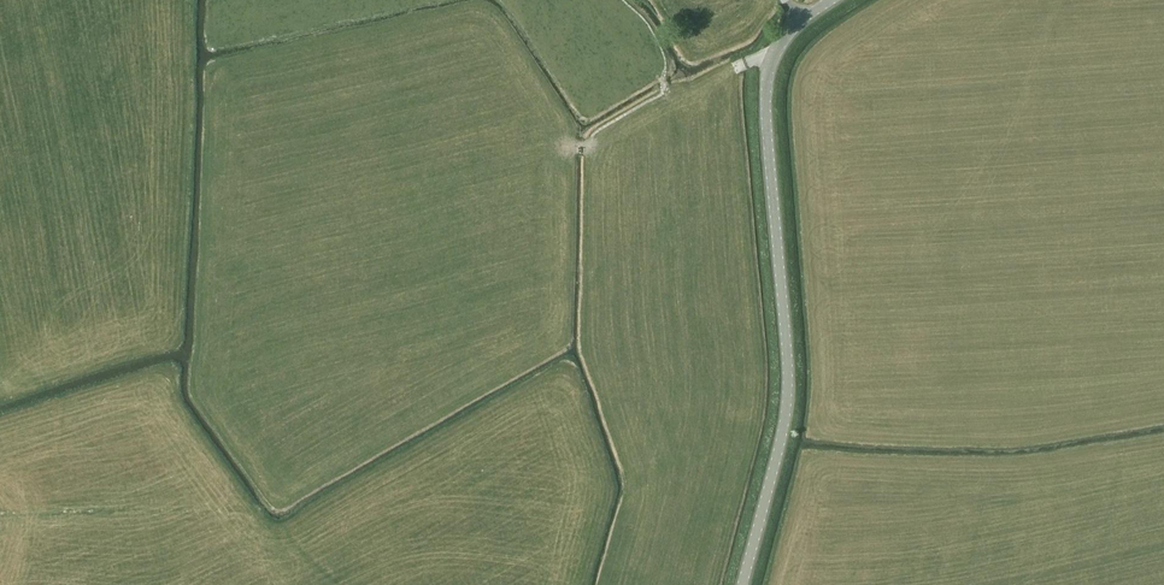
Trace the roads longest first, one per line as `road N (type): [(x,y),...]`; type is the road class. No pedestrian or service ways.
road 1 (tertiary): [(740,584),(782,425),(772,63),(797,22),(828,0)]

